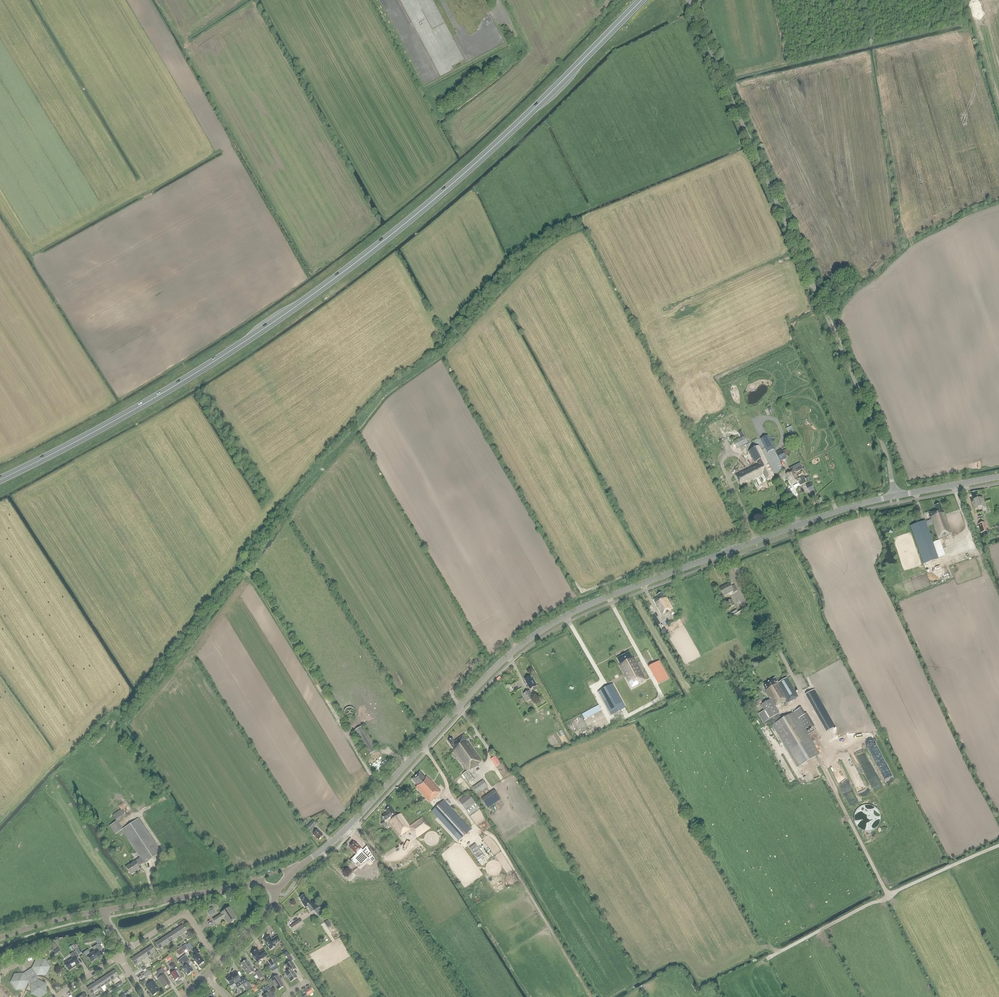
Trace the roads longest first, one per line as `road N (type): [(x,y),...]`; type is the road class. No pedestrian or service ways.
road 1 (trunk): [(0,480),(212,363),(325,286),(470,168),(641,0)]
road 2 (tertiary): [(277,893),(374,803),(502,661),(543,628),(653,579),(895,496)]
road 3 (unclassified): [(693,0),(885,441),(895,496)]
road 4 (tertiary): [(104,910),(247,885),(277,893)]
road 5 (residential): [(125,951),(183,915),(219,961)]

